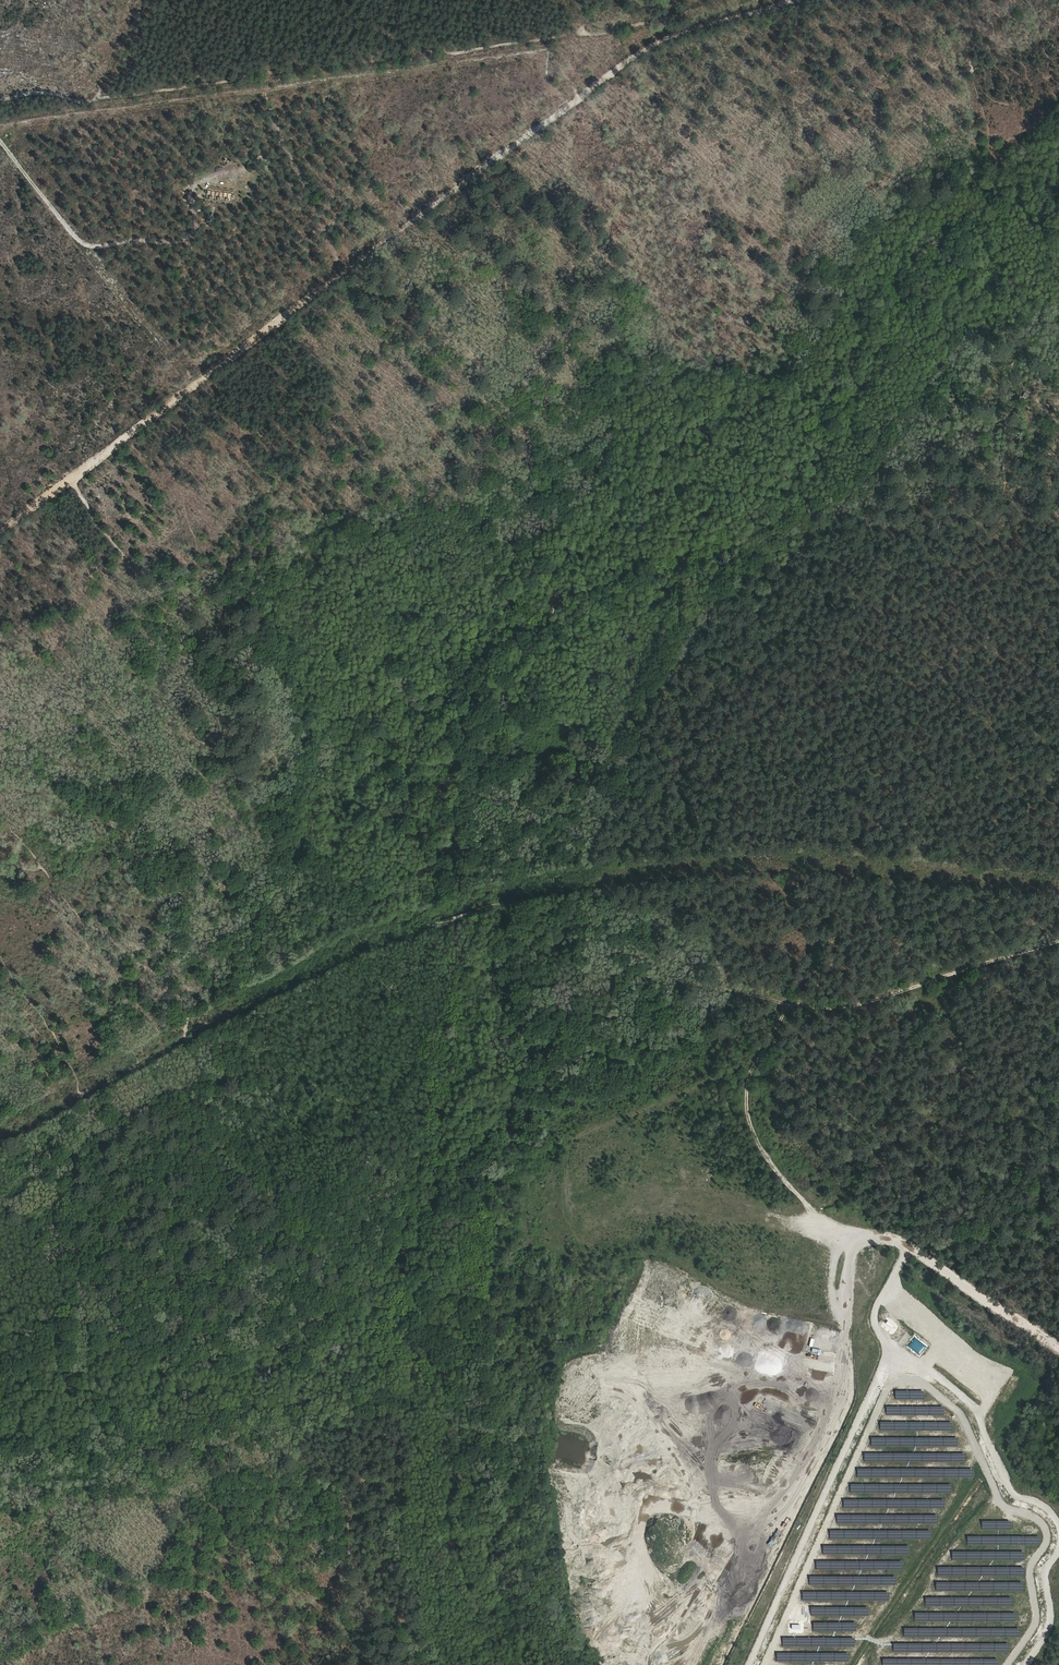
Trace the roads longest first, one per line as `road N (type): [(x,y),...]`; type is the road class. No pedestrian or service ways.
road 1 (track): [(1058,880),(808,858),(490,889),(355,945),(0,1135)]
road 2 (track): [(810,0),(652,44),(0,531)]
road 3 (track): [(1058,939),(845,1007),(608,973),(572,957),(502,904)]
road 4 (track): [(0,105),(570,35)]
road 5 (track): [(0,140),(85,245),(197,243),(195,189),(234,171)]
road 6 (track): [(818,1217),(924,1258),(1058,1351)]
road 7 (track): [(85,245),(194,386)]

